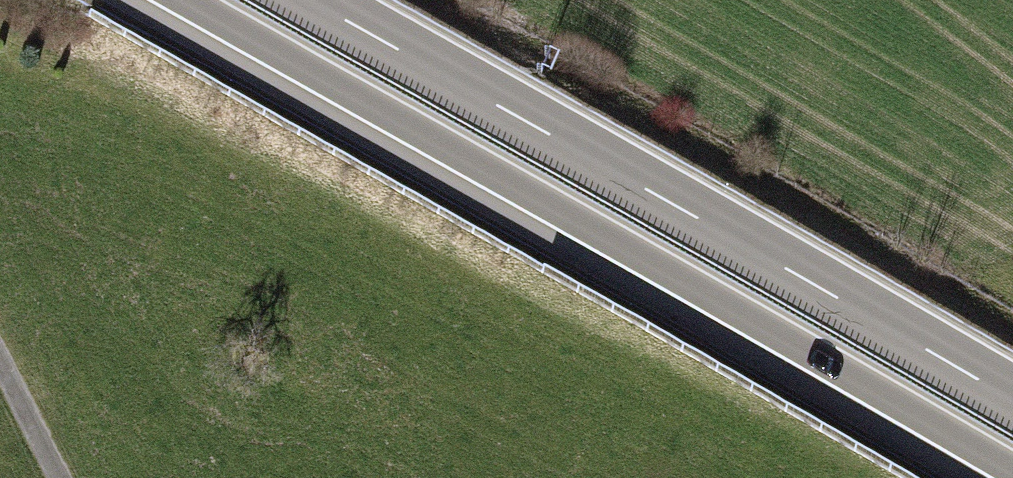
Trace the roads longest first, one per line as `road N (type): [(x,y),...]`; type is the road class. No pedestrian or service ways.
road 1 (trunk): [(179,0),(1012,472)]
road 2 (trunk): [(1012,400),(312,0)]
road 3 (track): [(58,477),(0,363)]

